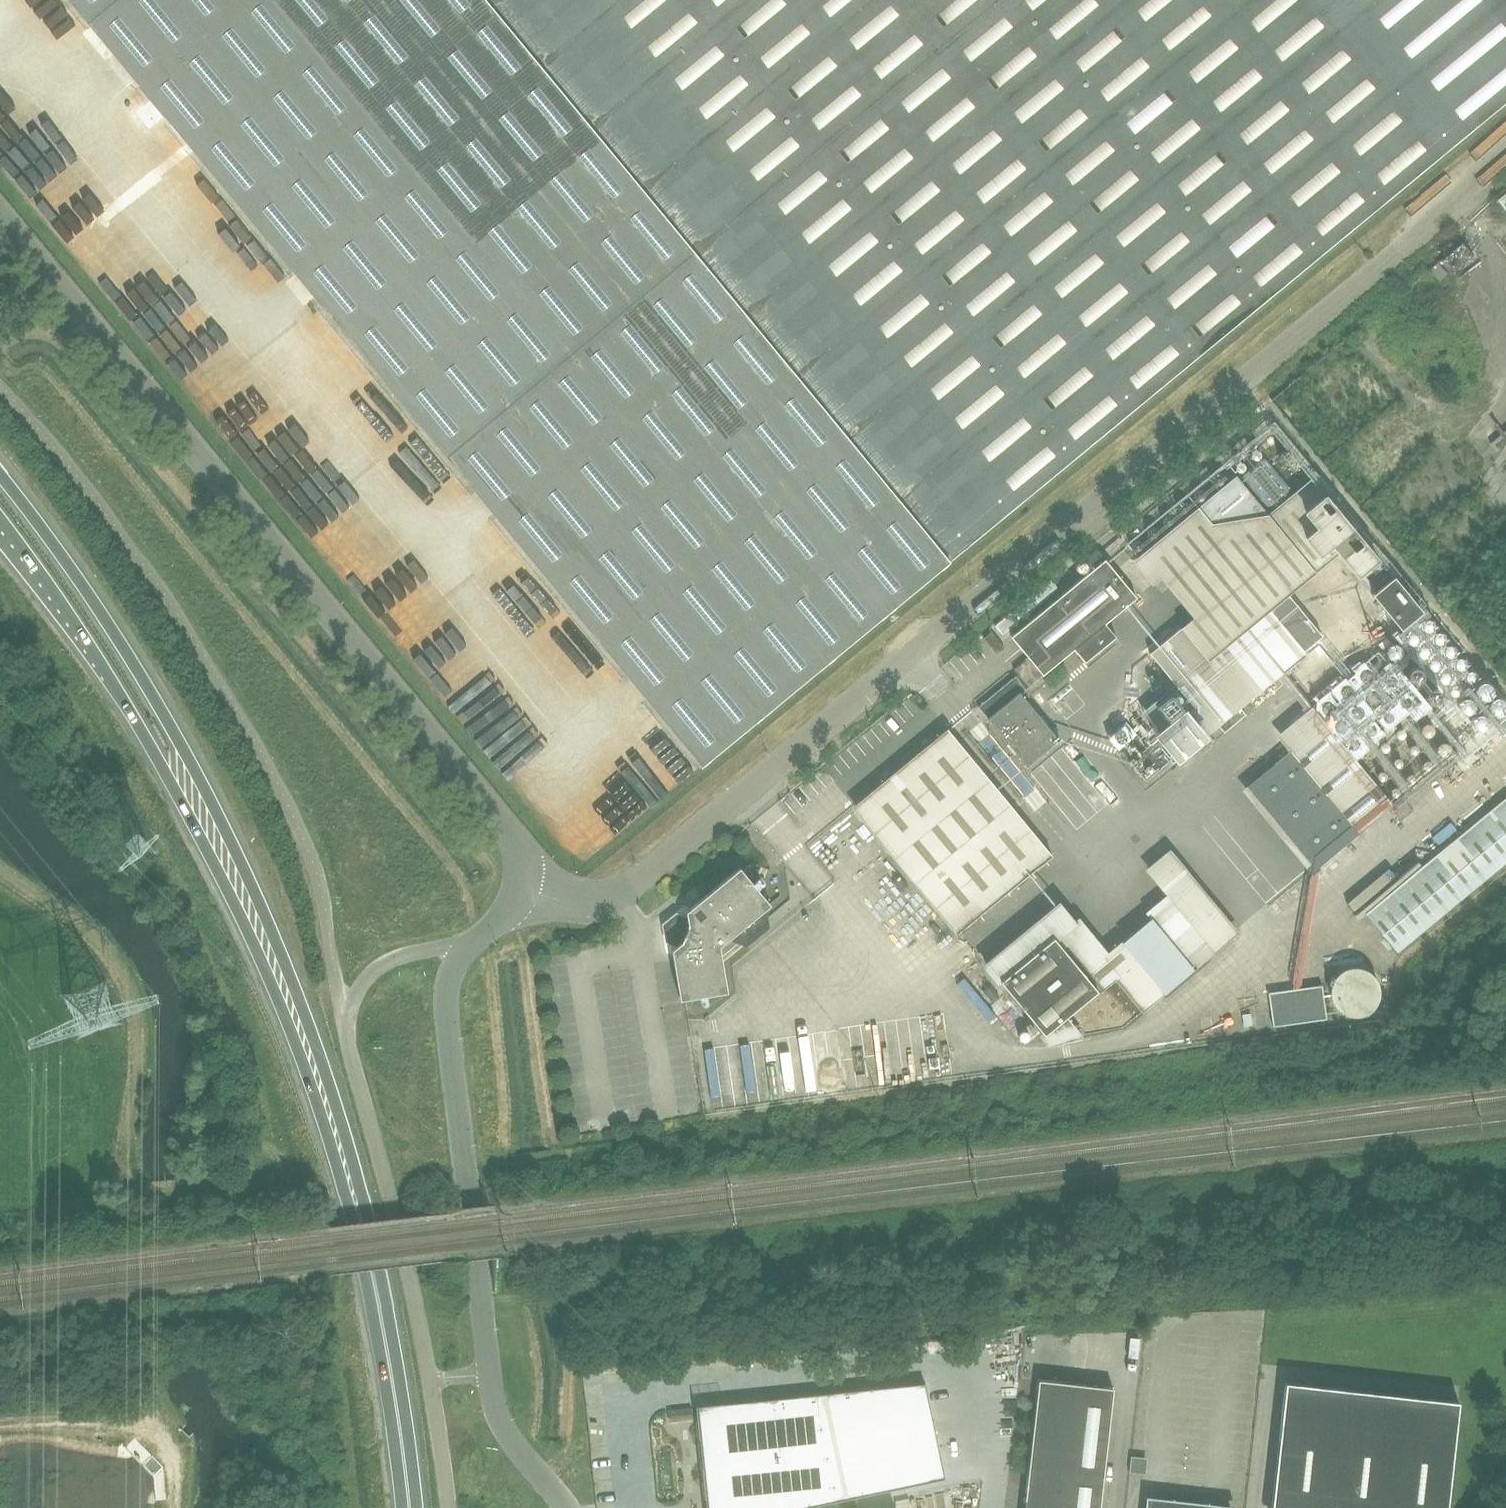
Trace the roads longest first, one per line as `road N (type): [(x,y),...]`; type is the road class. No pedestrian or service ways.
road 1 (unclassified): [(521,891),(525,863),(512,836),(0,216)]
road 2 (trunk): [(351,1187),(309,1021),(220,823),(99,610),(0,475)]
road 3 (trunk): [(0,518),(105,669),(200,838),(351,1187)]
road 4 (unclassified): [(449,1507),(420,1331),(343,1021),(365,980),(387,962),(464,948)]
road 5 (unclassified): [(464,948),(450,972),(445,1008),(495,1401),(507,1434),(563,1507)]
road 6 (trunk): [(409,1507),(351,1187)]

